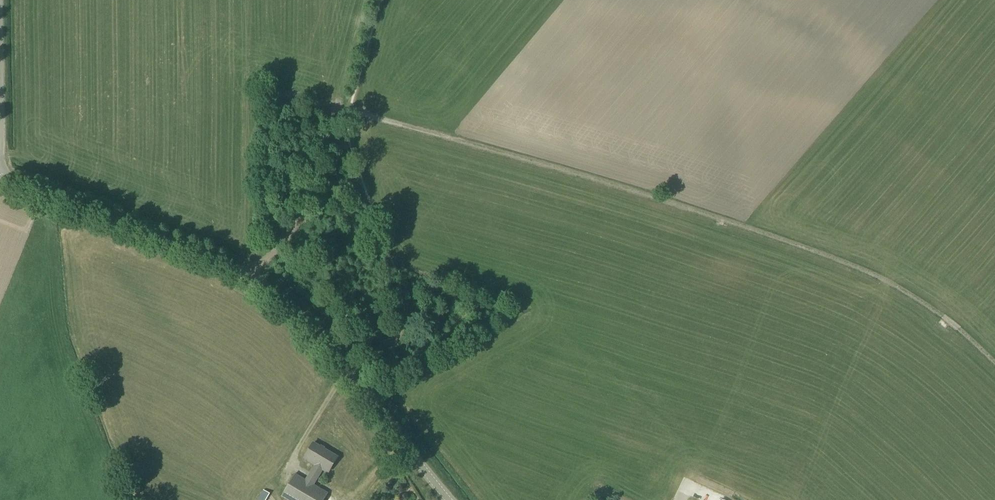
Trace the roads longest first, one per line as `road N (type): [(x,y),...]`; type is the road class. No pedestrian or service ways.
road 1 (tertiary): [(450,499),(332,353),(276,298),(227,267),(0,176)]

